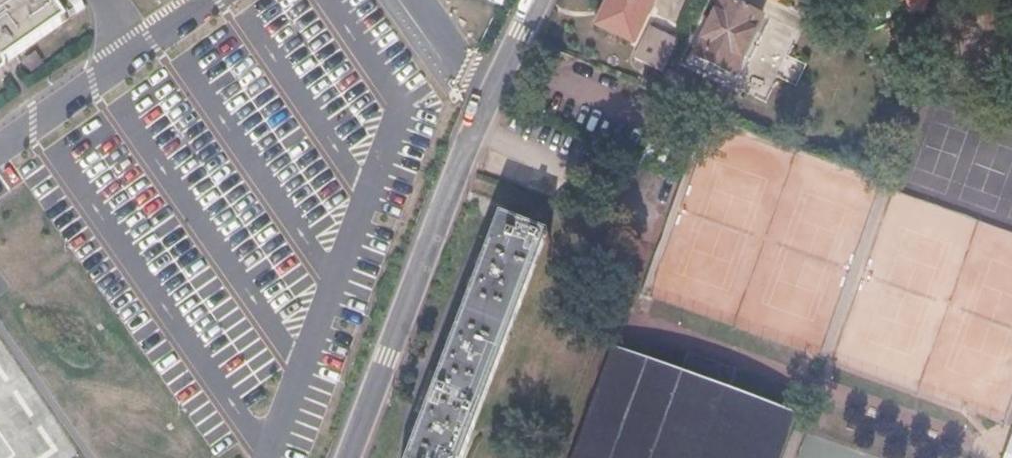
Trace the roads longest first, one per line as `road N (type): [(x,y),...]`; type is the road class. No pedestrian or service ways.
road 1 (residential): [(352,457),(491,100),(540,0)]

